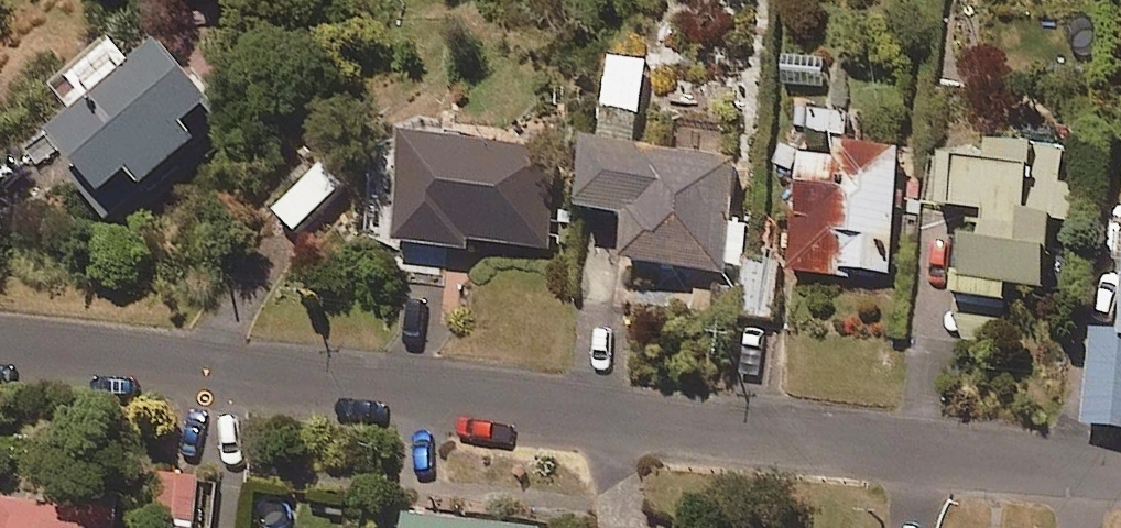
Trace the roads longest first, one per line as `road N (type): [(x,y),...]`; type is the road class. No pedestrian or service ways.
road 1 (residential): [(0,346),(1120,479)]

